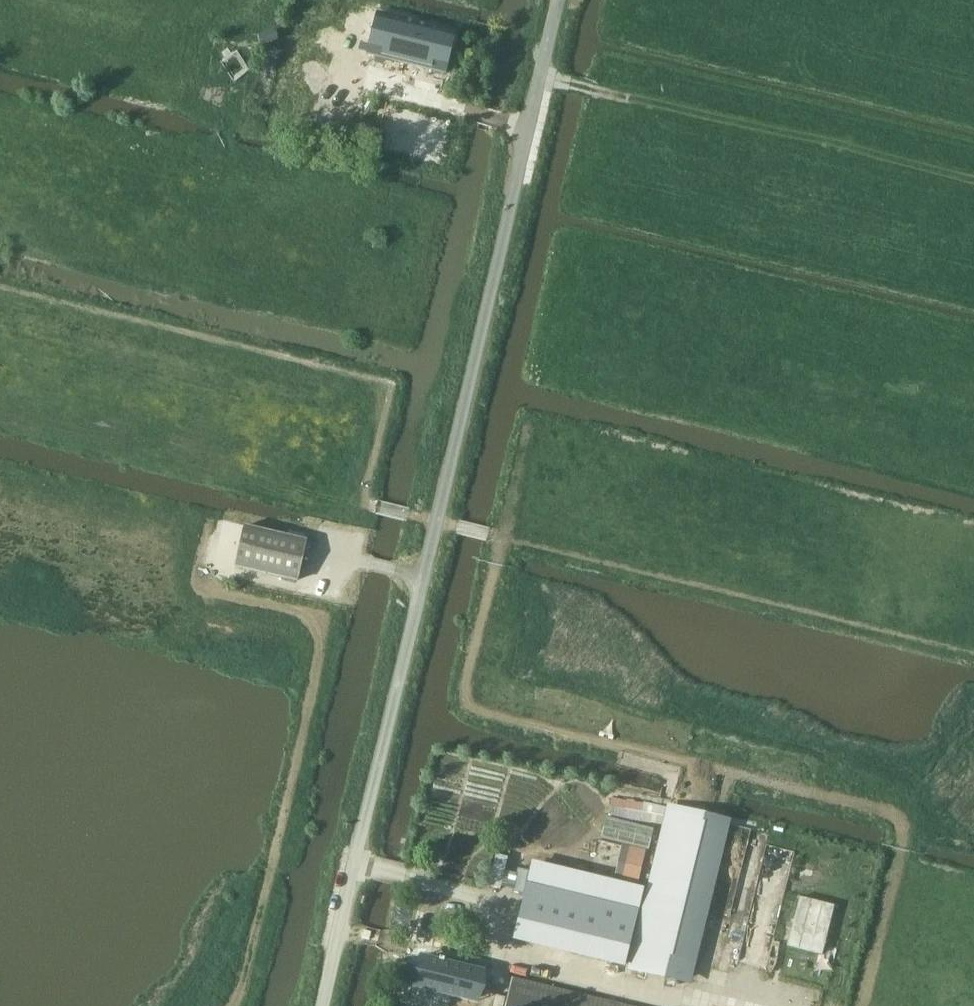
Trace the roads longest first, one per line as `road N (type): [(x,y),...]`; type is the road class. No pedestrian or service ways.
road 1 (unclassified): [(322,1005),(558,0)]
road 2 (track): [(973,179),(579,87)]
road 3 (track): [(404,879),(484,892),(508,954),(688,1005)]
road 4 (track): [(263,37),(416,71),(475,113)]

